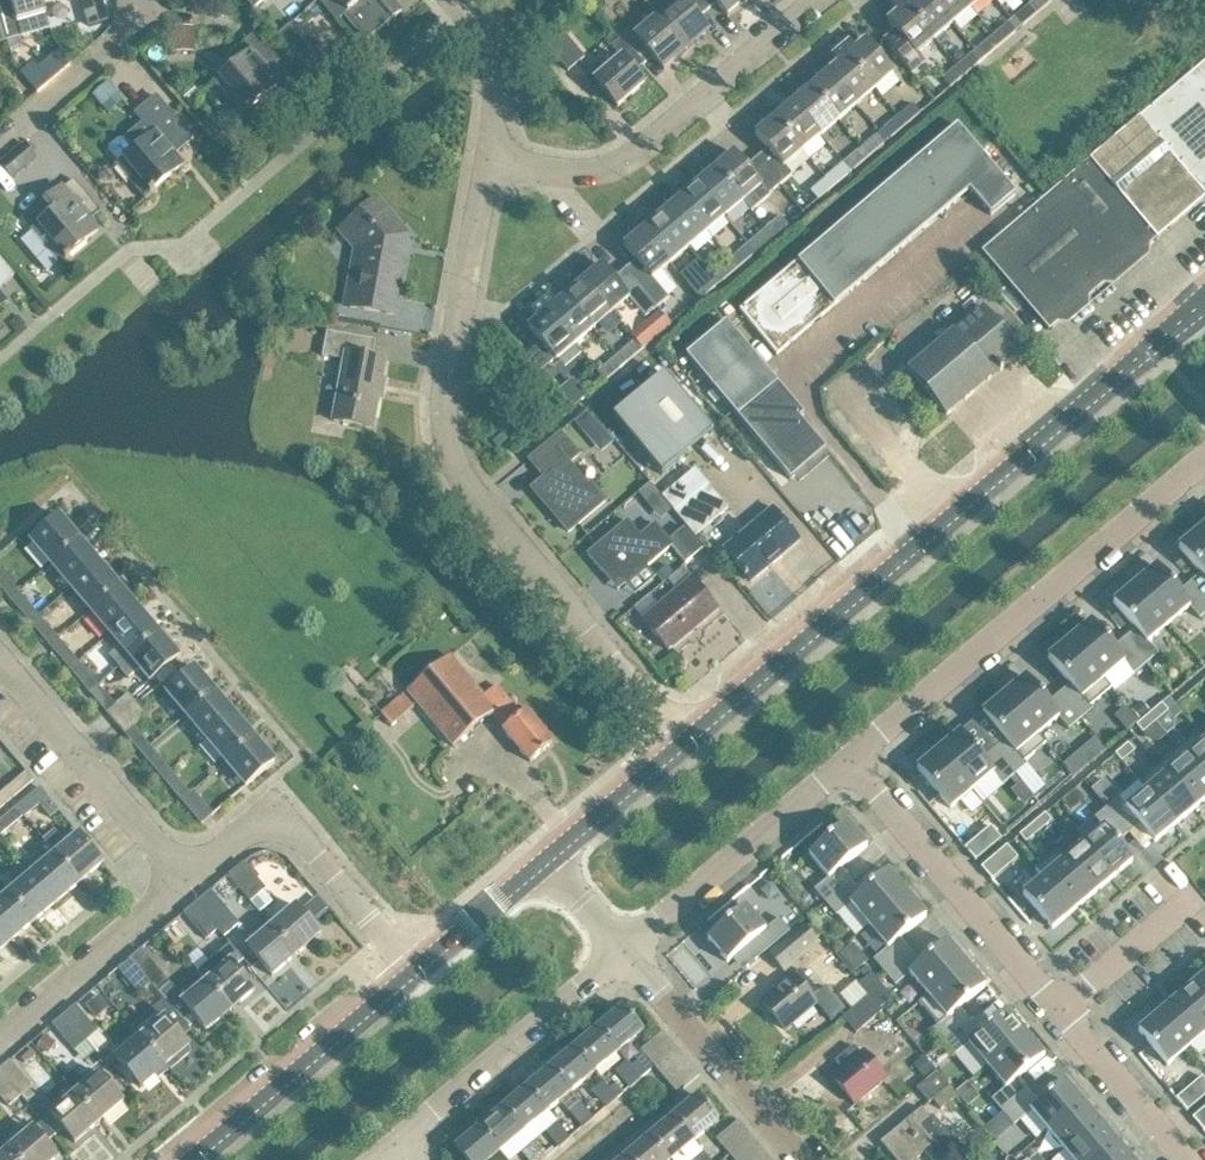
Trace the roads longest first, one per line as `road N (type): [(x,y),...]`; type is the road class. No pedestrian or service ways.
road 1 (unclassified): [(682,743),(1204,301)]
road 2 (residential): [(682,743),(469,498),(448,458),(448,398),(490,165)]
road 3 (residential): [(849,759),(1204,465)]
road 4 (residential): [(490,165),(582,172),(630,158),(812,0)]
road 5 (residential): [(1056,1010),(849,759)]
road 6 (residential): [(409,972),(275,817),(253,824),(186,880)]
road 7 (residential): [(623,953),(849,759)]
road 8 (residential): [(397,1144),(623,953)]
road 9 (residential): [(186,880),(0,650)]
road 10 (unclassified): [(187,1159),(409,972)]
road 11 (residential): [(799,1159),(623,953)]
road 12 (residential): [(186,880),(0,1036)]
road 13 (residential): [(0,141),(146,17),(131,0)]
road 14 (residential): [(1184,1159),(1056,1010)]
road 15 (unclassified): [(545,860),(682,743)]
road 16 (unclassified): [(409,972),(545,860)]
road 17 (residential): [(490,165),(496,105),(486,44),(456,0)]
road 18 (residential): [(1056,1010),(1187,904)]
road 19 (residential): [(623,953),(545,860)]

